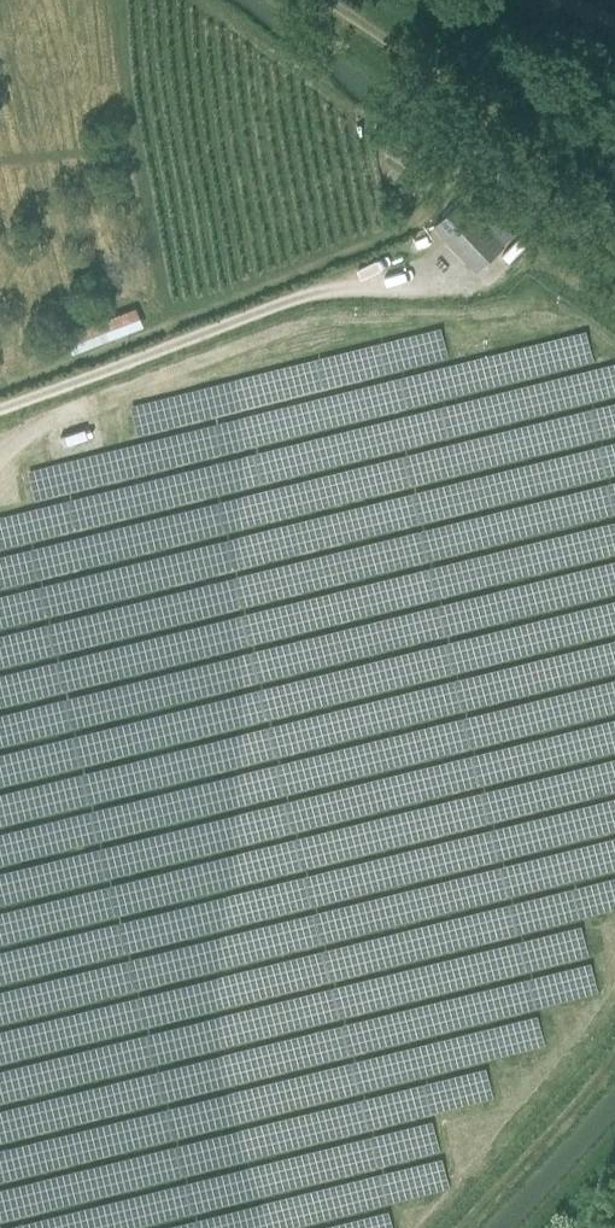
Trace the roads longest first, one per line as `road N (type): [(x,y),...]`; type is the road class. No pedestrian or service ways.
road 1 (track): [(327,0),(472,97),(484,116),(479,149),(427,213),(344,258),(0,397)]

